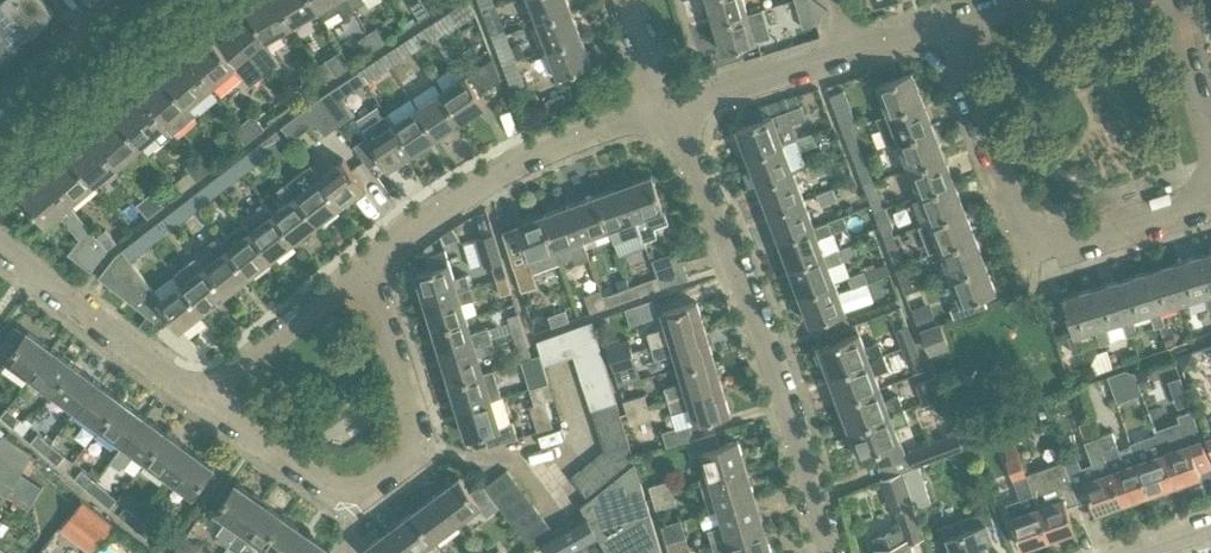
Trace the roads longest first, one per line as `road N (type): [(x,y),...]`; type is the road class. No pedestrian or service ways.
road 1 (residential): [(829,552),(766,348),(670,105)]
road 2 (residential): [(364,264),(423,444),(333,508),(203,407)]
road 3 (residential): [(943,25),(1035,250),(1210,194)]
road 4 (residential): [(364,264),(413,225),(535,152),(670,105)]
road 5 (residential): [(670,105),(943,25)]
road 6 (residential): [(203,407),(0,244)]
road 7 (residential): [(203,407),(364,264)]
road 8 (residential): [(0,132),(153,0)]
road 9 (residential): [(1210,141),(1166,0)]

